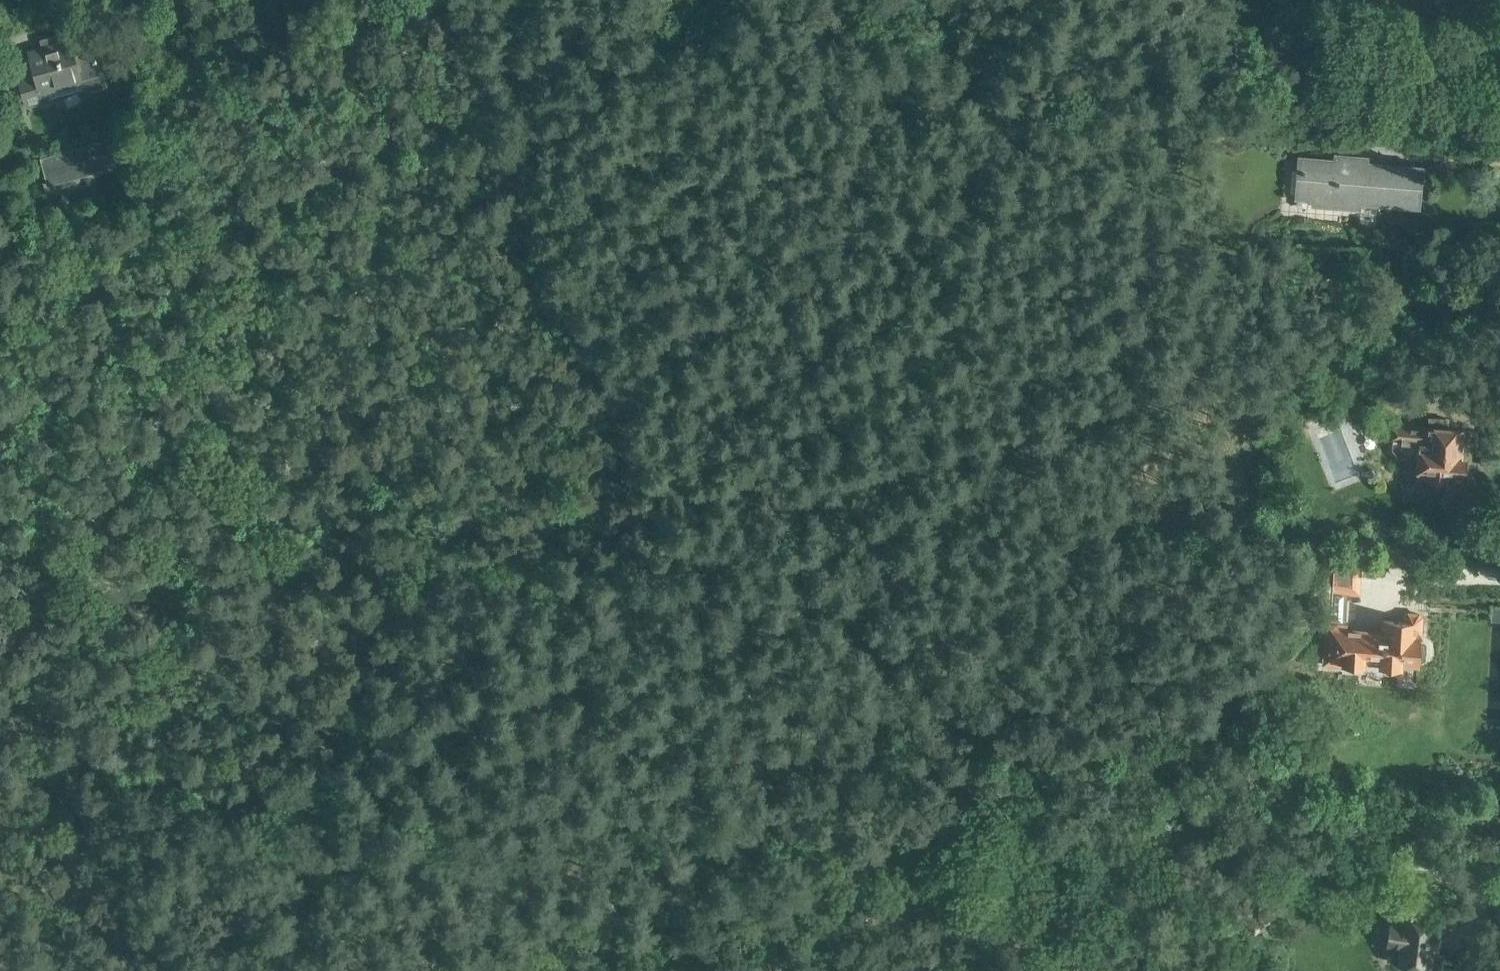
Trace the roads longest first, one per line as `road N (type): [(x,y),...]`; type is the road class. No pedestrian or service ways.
road 1 (track): [(731,666),(765,714),(830,763),(875,970)]
road 2 (track): [(1224,817),(1499,834)]

